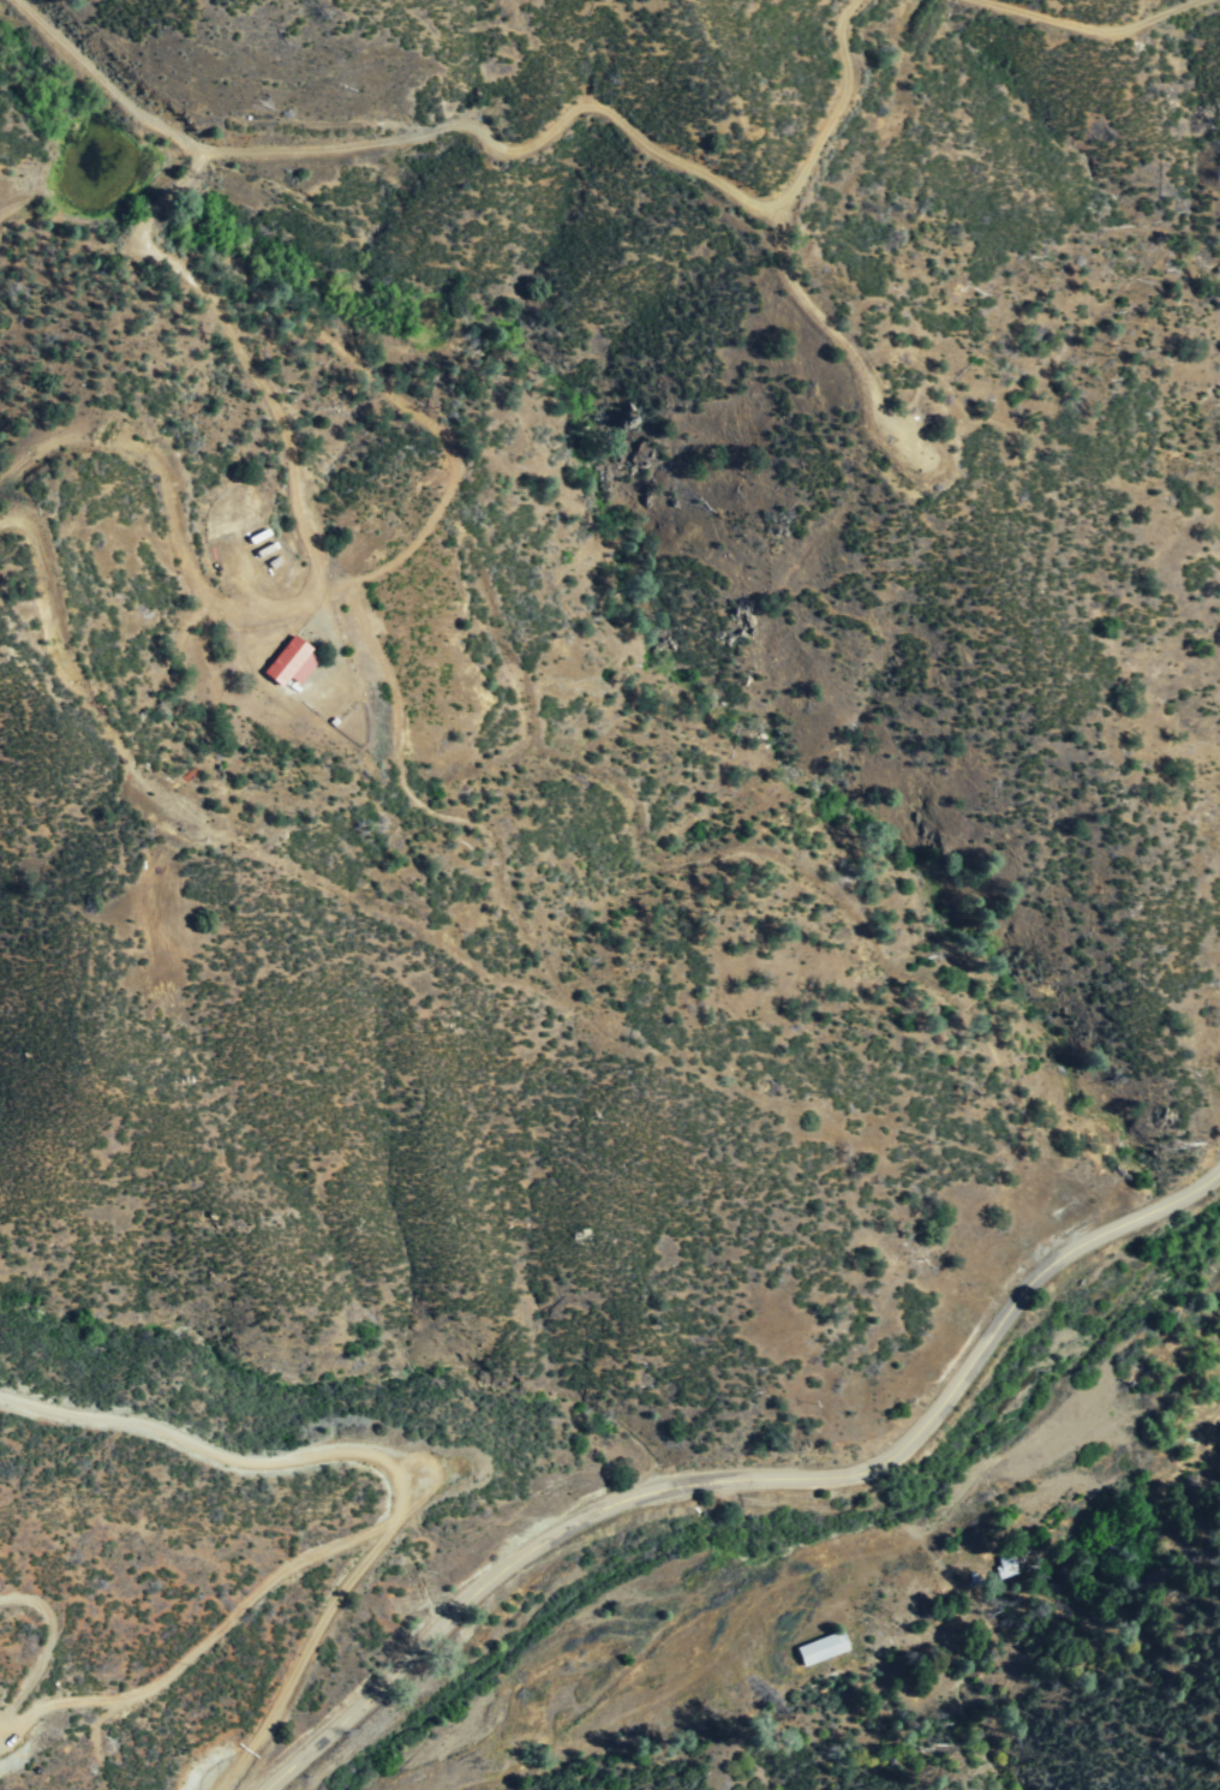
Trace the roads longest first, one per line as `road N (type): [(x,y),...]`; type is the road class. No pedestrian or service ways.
road 1 (secondary): [(1219,1157),(1182,1185),(1018,1266),(988,1338),(856,1470),(621,1482),(473,1568),(251,1789)]

